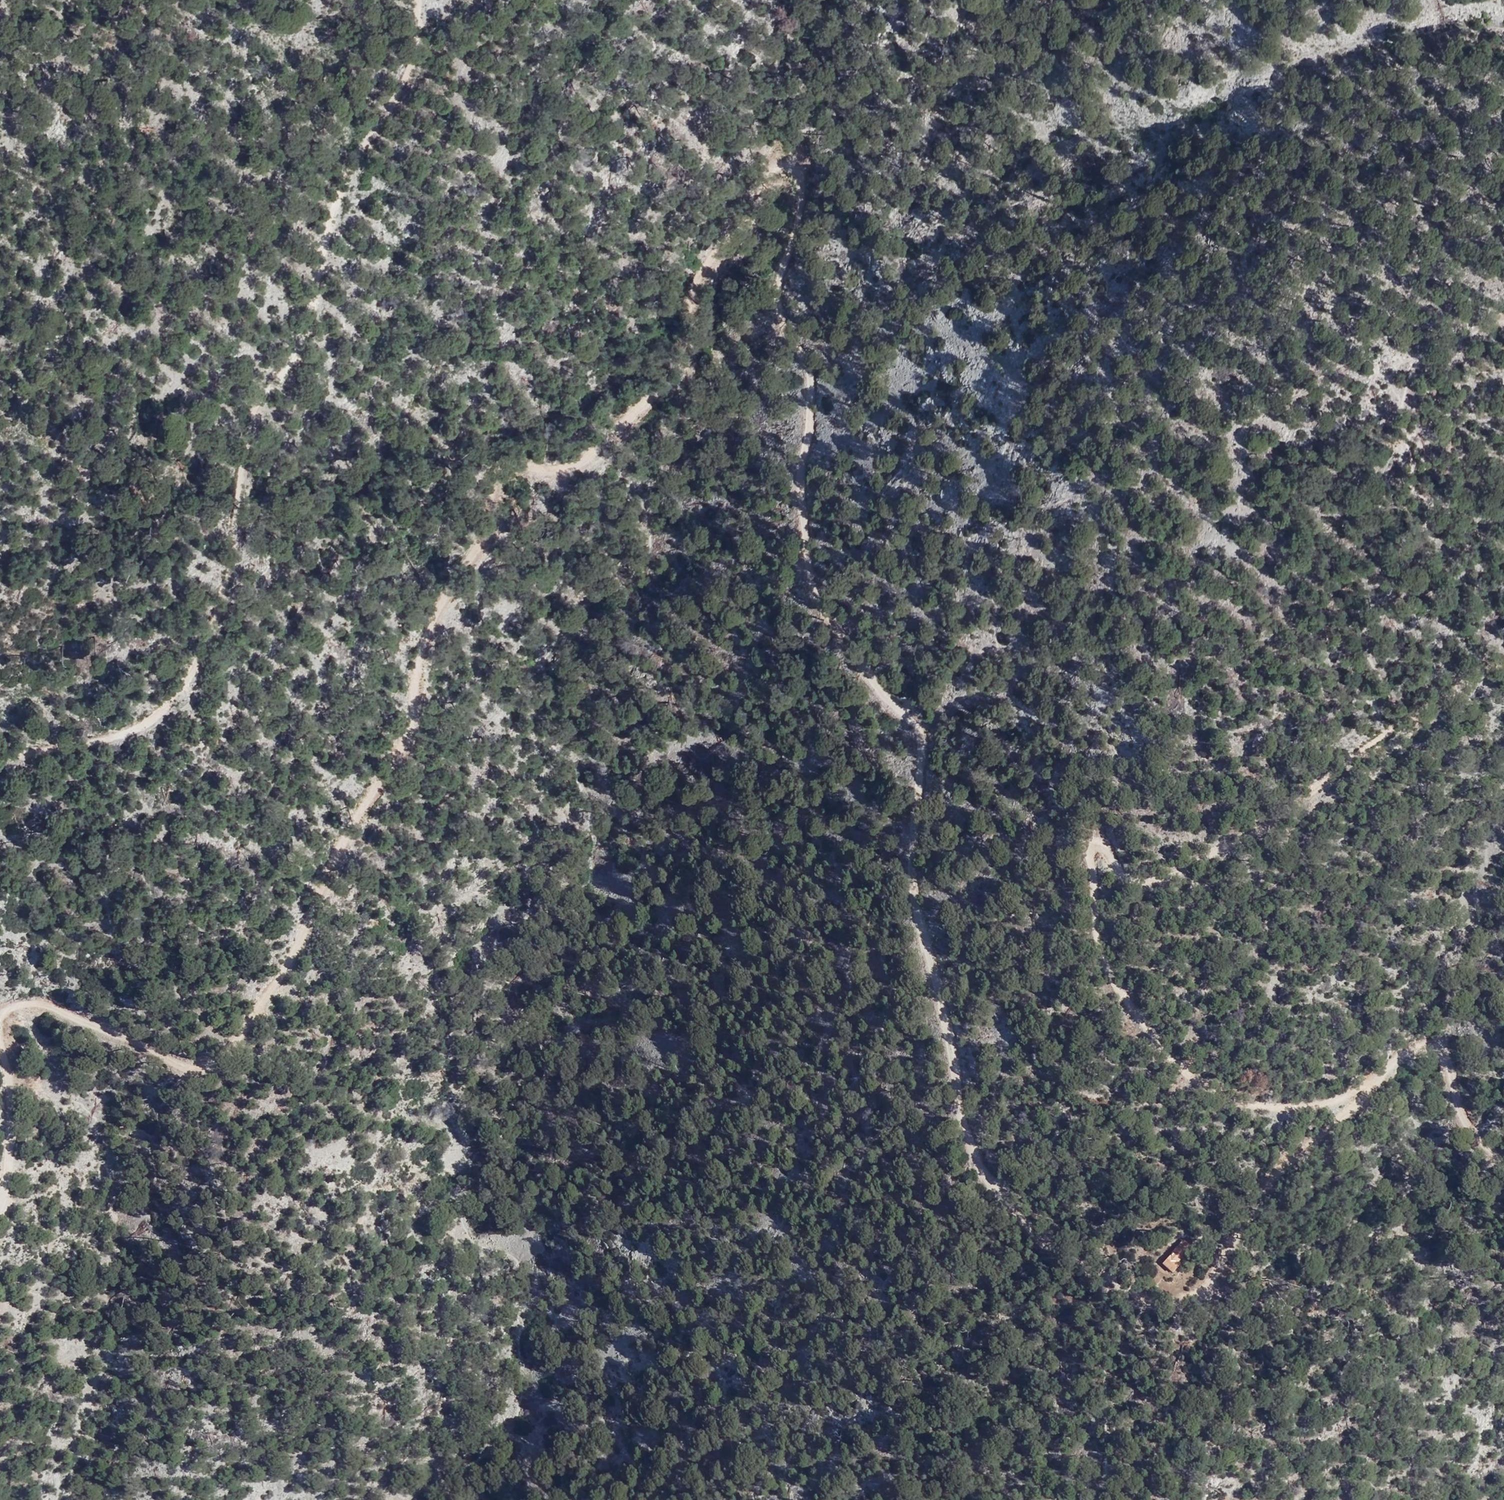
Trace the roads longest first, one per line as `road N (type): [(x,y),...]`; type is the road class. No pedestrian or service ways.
road 1 (track): [(0,1019),(26,1003),(59,1009),(196,1071),(220,1061),(295,961),(354,824),(408,736),(434,619),(486,529),(495,484),(513,468),(586,465),(689,367),(713,260),(754,213),(769,177),(793,169),(804,183),(802,204),(775,297),(777,323),(801,353),(807,379),(805,567),(824,615),(875,689),(918,724),(924,741),(911,863),(916,918),(979,1165),(1024,1233),(1109,1287)]
road 2 (track): [(0,766),(112,743),(150,726),(185,701),(213,660),(233,600),(274,396),(325,315),(348,183),(426,37),(421,0)]
road 3 (track): [(1503,664),(1470,677),(1268,824),(1165,879),(1141,883),(1121,875),(1109,852),(1094,847),(1091,887),(1112,981),(1179,1069),(1225,1103),(1270,1110),(1337,1104),(1365,1092)]
road 4 (track): [(1109,1287),(1167,1306),(1205,1286),(1247,1218),(1365,1092)]
road 5 (track): [(1365,1092),(1419,1054),(1438,1051),(1449,1063),(1464,1122),(1503,1167)]
road 6 (track): [(0,1203),(10,1136),(0,1029)]

